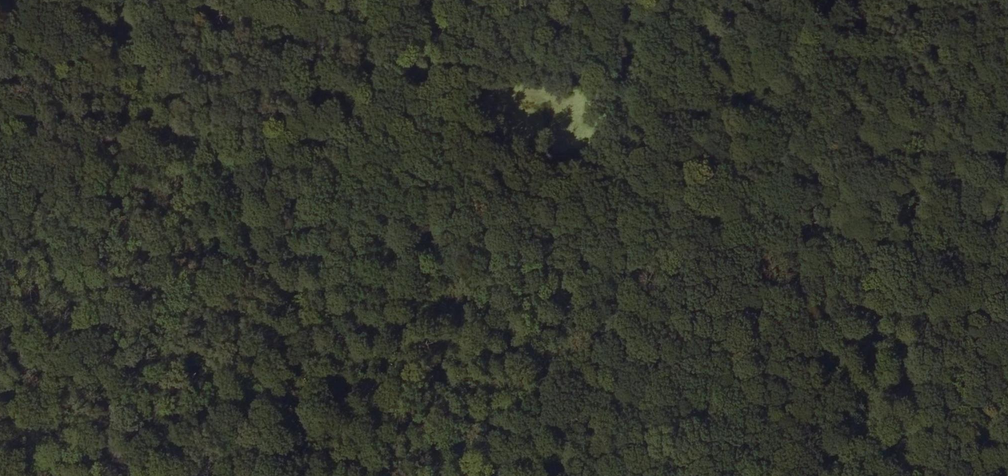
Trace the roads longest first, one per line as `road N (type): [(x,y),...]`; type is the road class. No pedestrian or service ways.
road 1 (track): [(197,0),(120,191)]

